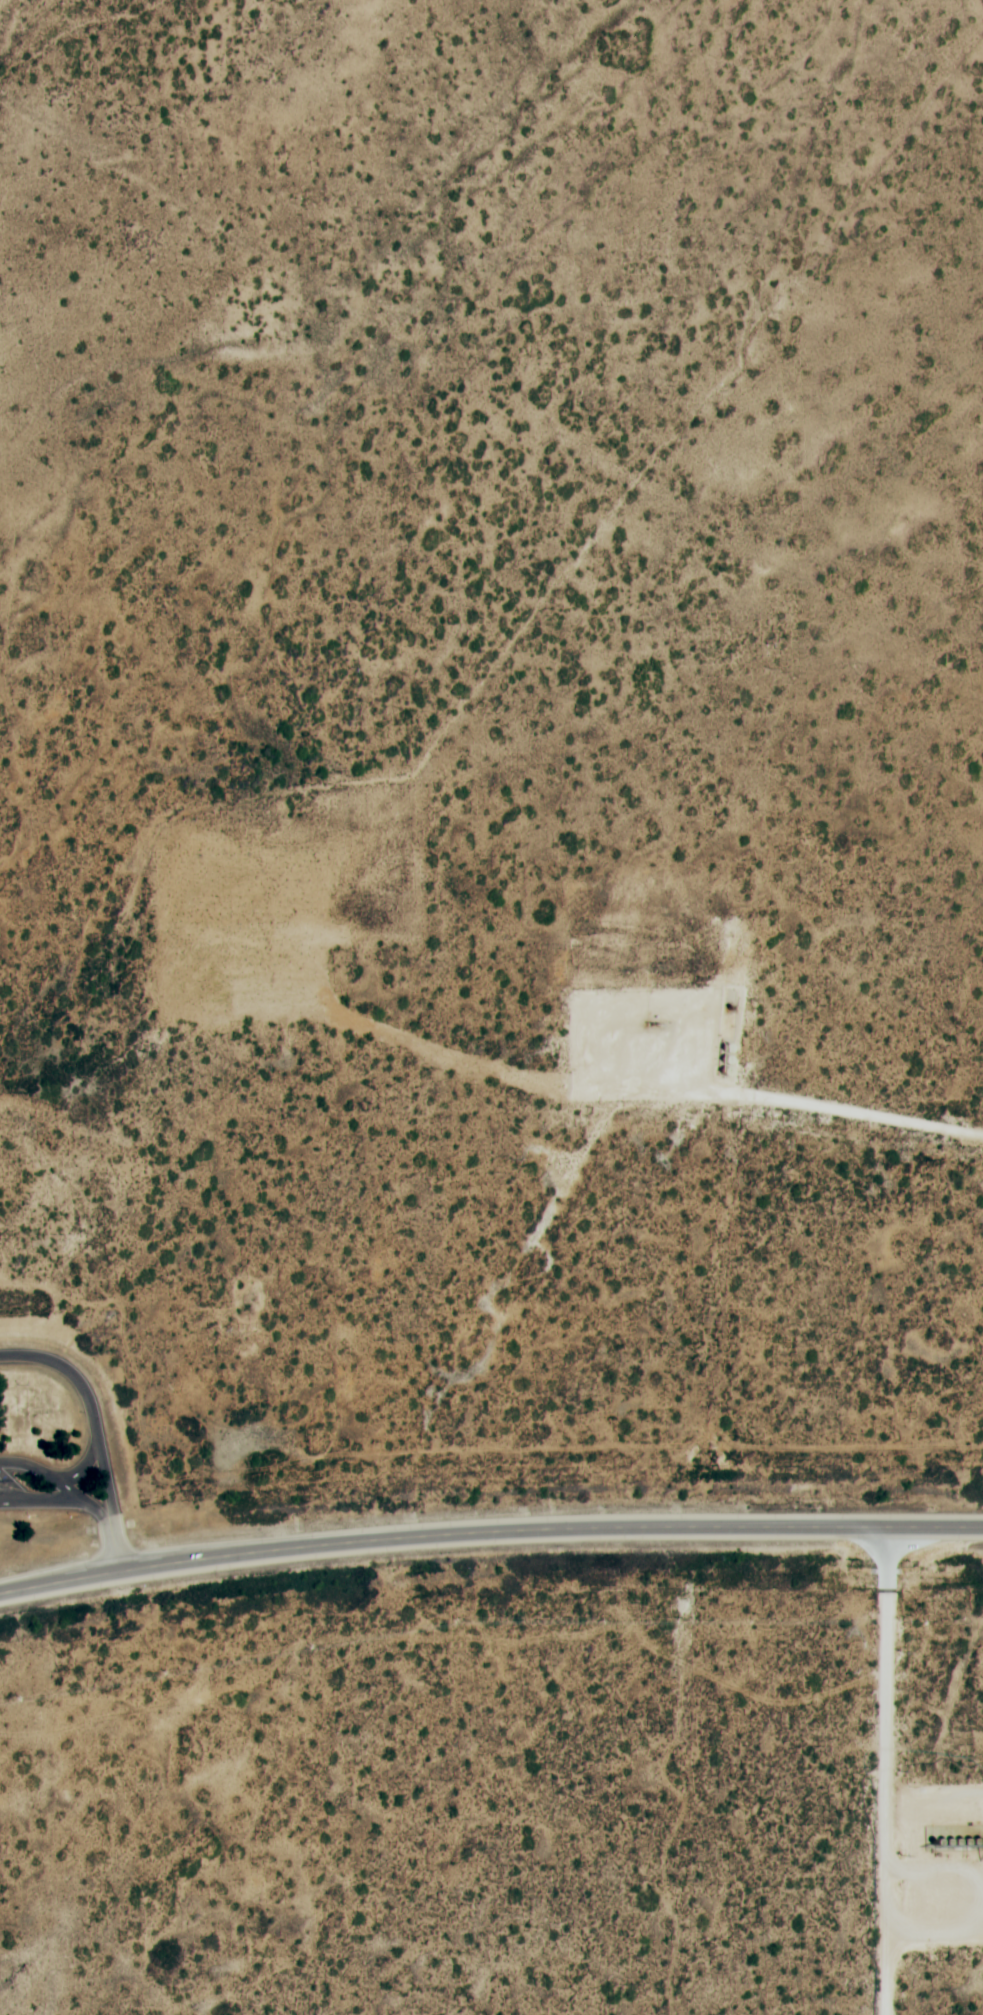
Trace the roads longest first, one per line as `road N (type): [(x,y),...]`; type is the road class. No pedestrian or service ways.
road 1 (primary): [(0,1600),(202,1563),(495,1537),(982,1532)]

